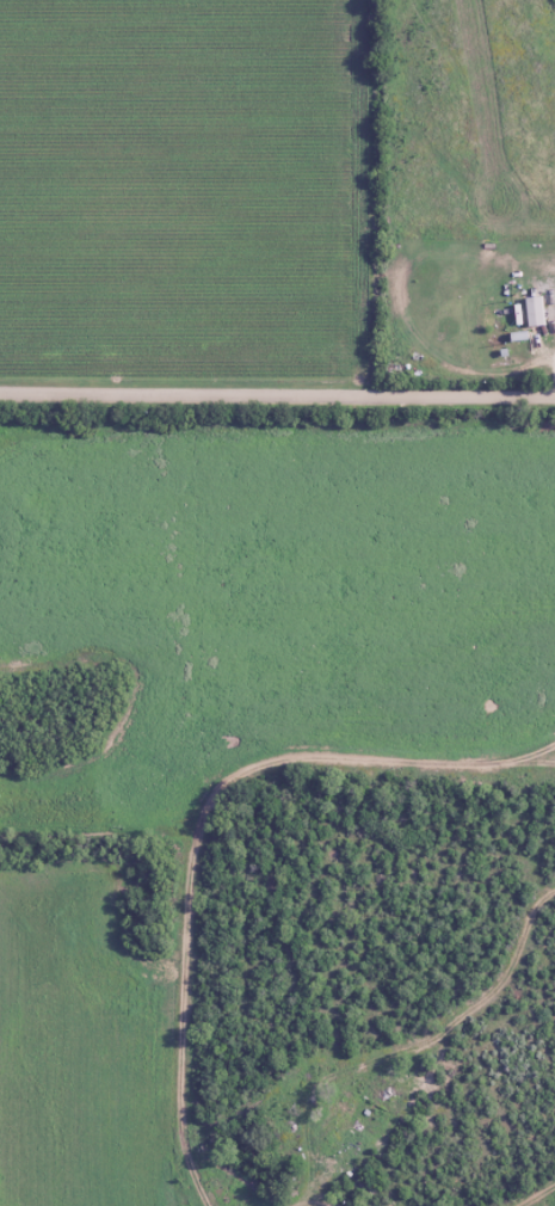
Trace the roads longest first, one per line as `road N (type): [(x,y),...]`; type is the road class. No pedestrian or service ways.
road 1 (residential): [(554,394),(0,393)]

